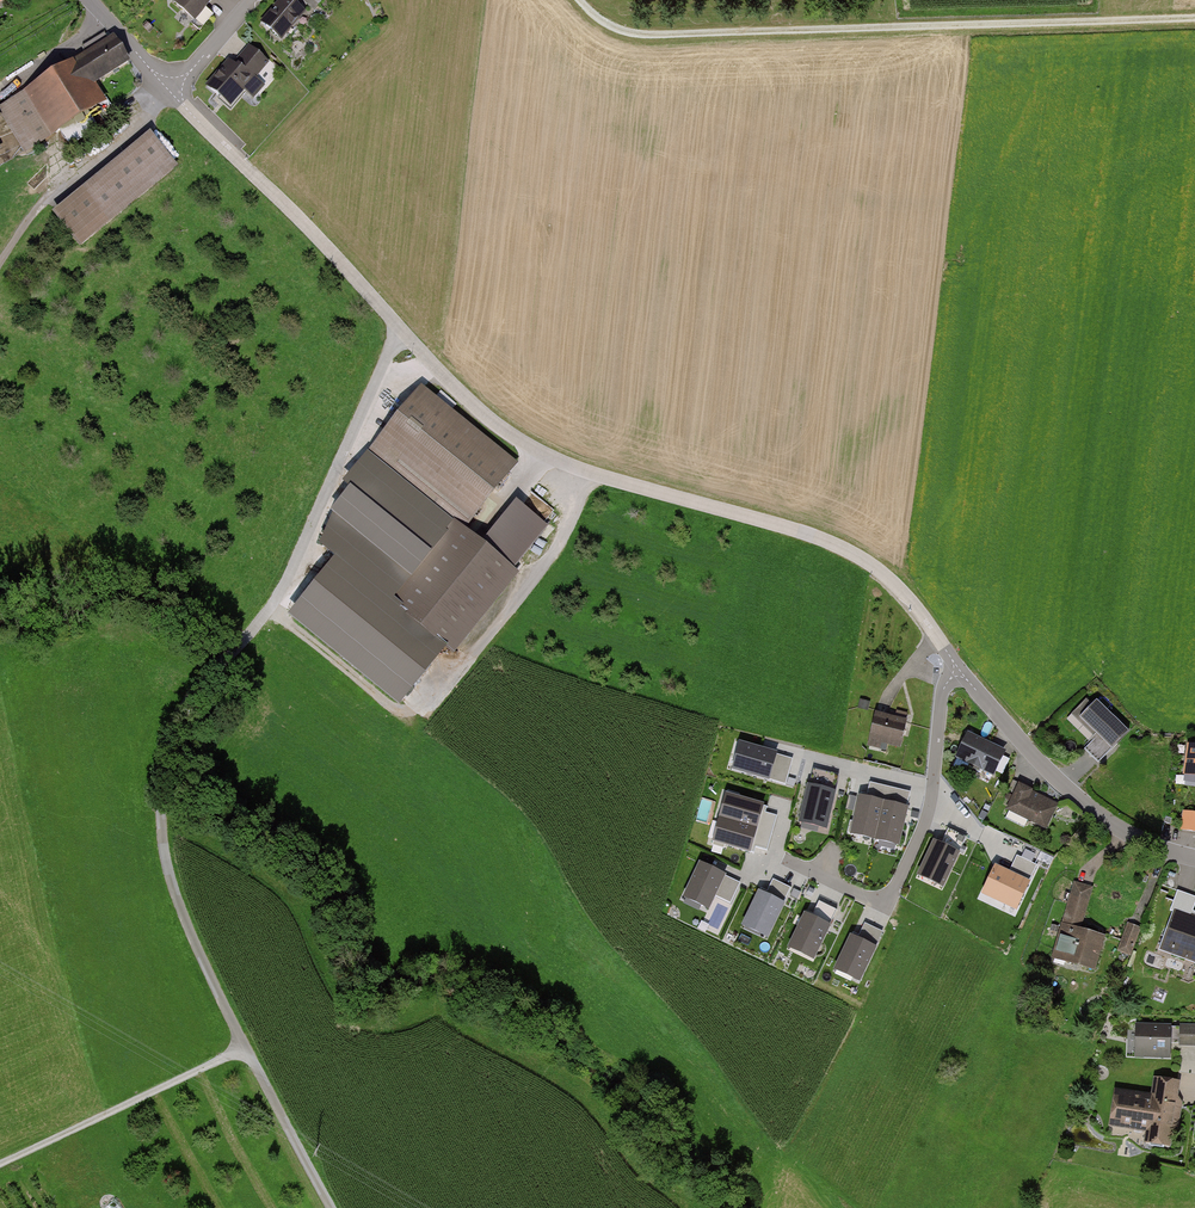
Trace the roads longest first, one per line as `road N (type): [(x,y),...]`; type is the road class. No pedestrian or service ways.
road 1 (unclassified): [(945,653),(920,610),(845,549),(577,471),(508,434),(186,108),(175,85)]
road 2 (track): [(331,1207),(183,918),(160,817),(174,726),(277,598),(401,330)]
road 3 (track): [(579,0),(607,24),(652,35),(1194,19)]
road 4 (residential): [(820,875),(884,905),(928,813),(945,653)]
road 5 (residential): [(1194,858),(1149,844),(1058,779),(945,653)]
road 6 (track): [(0,1164),(245,1048)]
road 7 (track): [(0,263),(33,211),(175,85)]
road 8 (unclassified): [(175,85),(90,0)]

